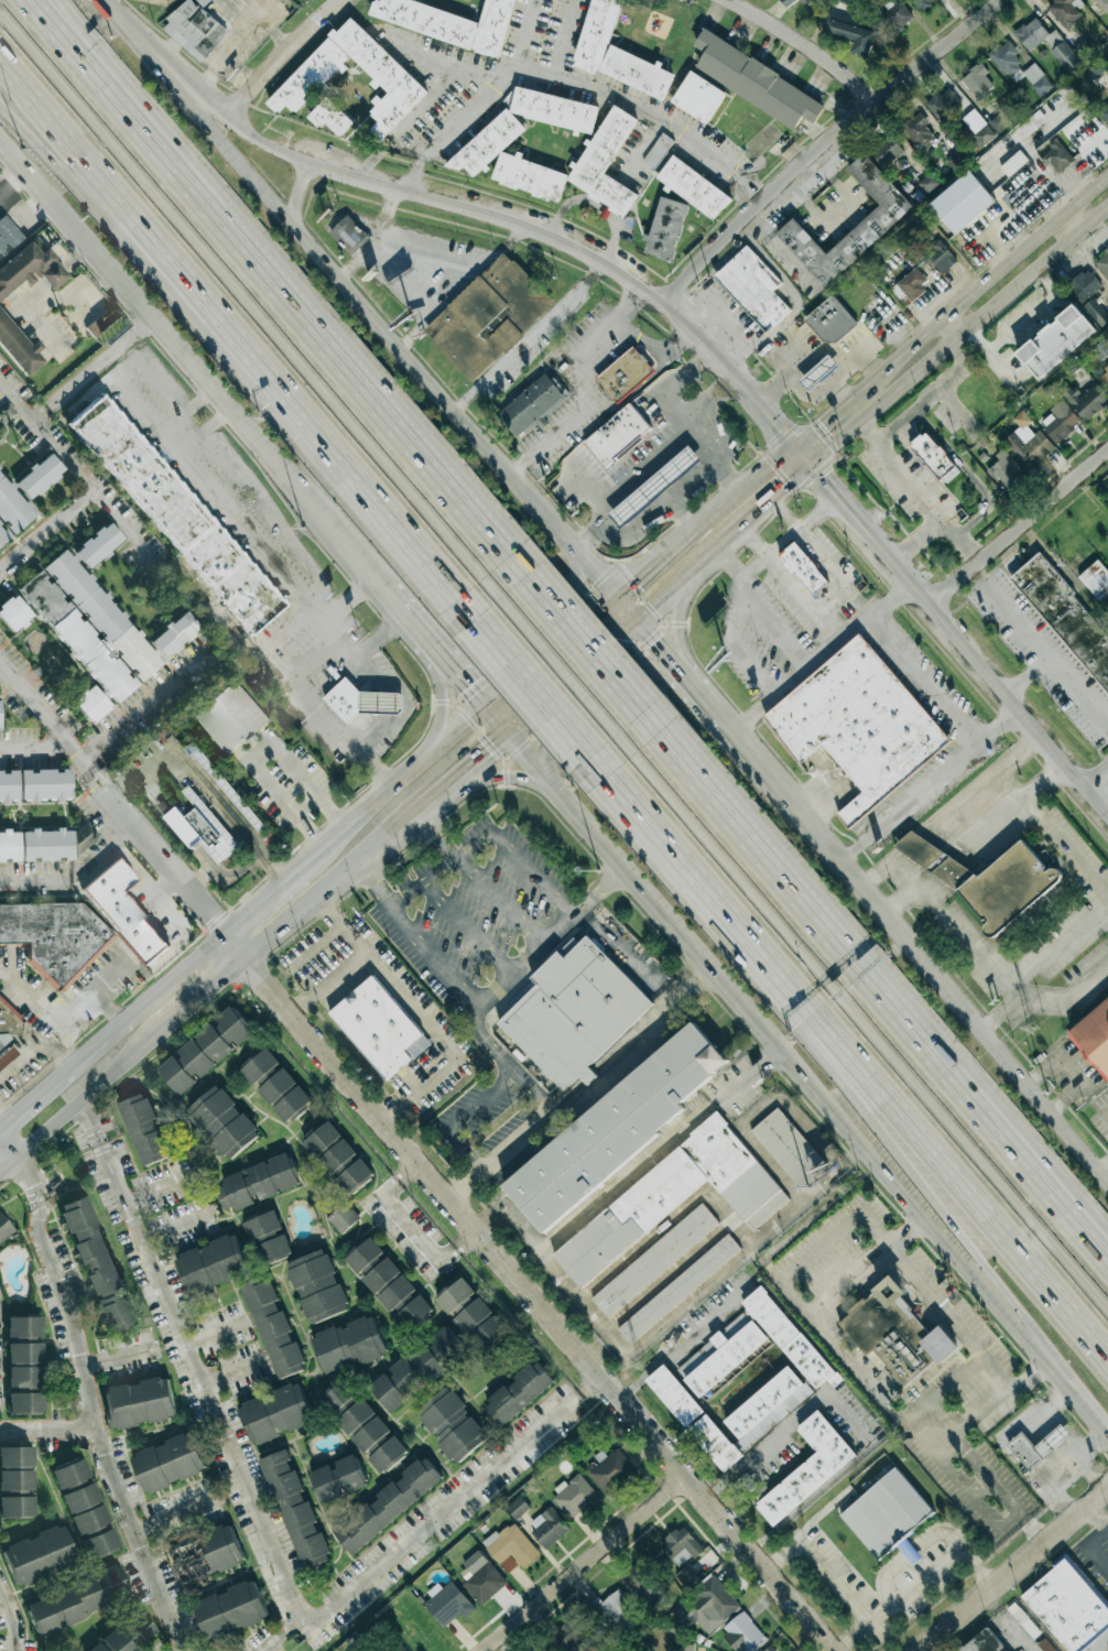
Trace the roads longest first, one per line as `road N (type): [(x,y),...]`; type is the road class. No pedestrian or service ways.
road 1 (residential): [(225,933),(613,1400),(835,1650)]
road 2 (motorway): [(0,22),(499,597)]
road 3 (motorway): [(523,575),(28,0)]
road 4 (motorway): [(615,734),(855,1024),(1107,1305)]
road 5 (motorway): [(523,575),(69,0)]
road 6 (motorway): [(0,77),(470,621)]
road 7 (primary): [(540,512),(123,25)]
road 8 (motorway): [(723,912),(1077,1398)]
road 9 (motorway): [(723,912),(1107,1366)]
road 10 (tertiary): [(794,447),(663,298),(558,241),(307,162)]
road 11 (primary): [(0,141),(316,512)]
road 12 (primary): [(782,1049),(1077,1398)]
road 13 (motorway): [(941,1054),(641,713)]
road 14 (tertiary): [(1107,809),(812,467)]
road 15 (residential): [(663,298),(876,98),(997,0)]
road 16 (primary): [(502,734),(782,1049)]
road 17 (secondary): [(812,467),(1107,211)]
road 18 (primary): [(1107,1187),(893,925)]
road 19 (secondary): [(1107,176),(863,387)]
road 20 (secondary): [(200,952),(0,1126)]
road 21 (residential): [(483,1650),(683,1479)]
road 22 (secondary): [(683,541),(485,714)]
road 23 (motorway): [(1107,1251),(941,1054)]
road 24 (residential): [(917,1650),(1107,1492)]
road 25 (primary): [(893,925),(735,741)]
road 26 (tertiary): [(307,162),(259,139),(123,25)]
road 27 (residential): [(936,607),(1107,453)]
road 28 (primary): [(454,676),(489,677),(520,661),(573,608),(579,578),(568,546)]
road 29 (residential): [(225,933),(93,773)]
road 30 (motorway): [(586,758),(723,912)]
road 31 (primary): [(665,661),(638,666),(556,736),(548,763),(557,796)]
road 32 (secondary): [(18,1159),(162,1025)]
road 33 (motorway): [(0,96),(132,233)]
road 34 (motorway): [(641,713),(523,575)]
road 35 (motorway): [(499,597),(615,734)]
road 36 (motorway): [(470,621),(586,758)]
road 37 (residential): [(734,0),(876,98)]
road 38 (secondary): [(502,734),(630,621)]
road 39 (residential): [(228,116),(341,0)]
road 40 (secondary): [(700,561),(812,467)]
road 41 (secondary): [(794,447),(683,541)]
road 42 (primary): [(630,621),(540,512)]
road 43 (primary): [(425,643),(439,696),(417,772)]
road 44 (secondary): [(398,790),(305,870)]
road 45 (primary): [(677,675),(680,596),(700,561)]

